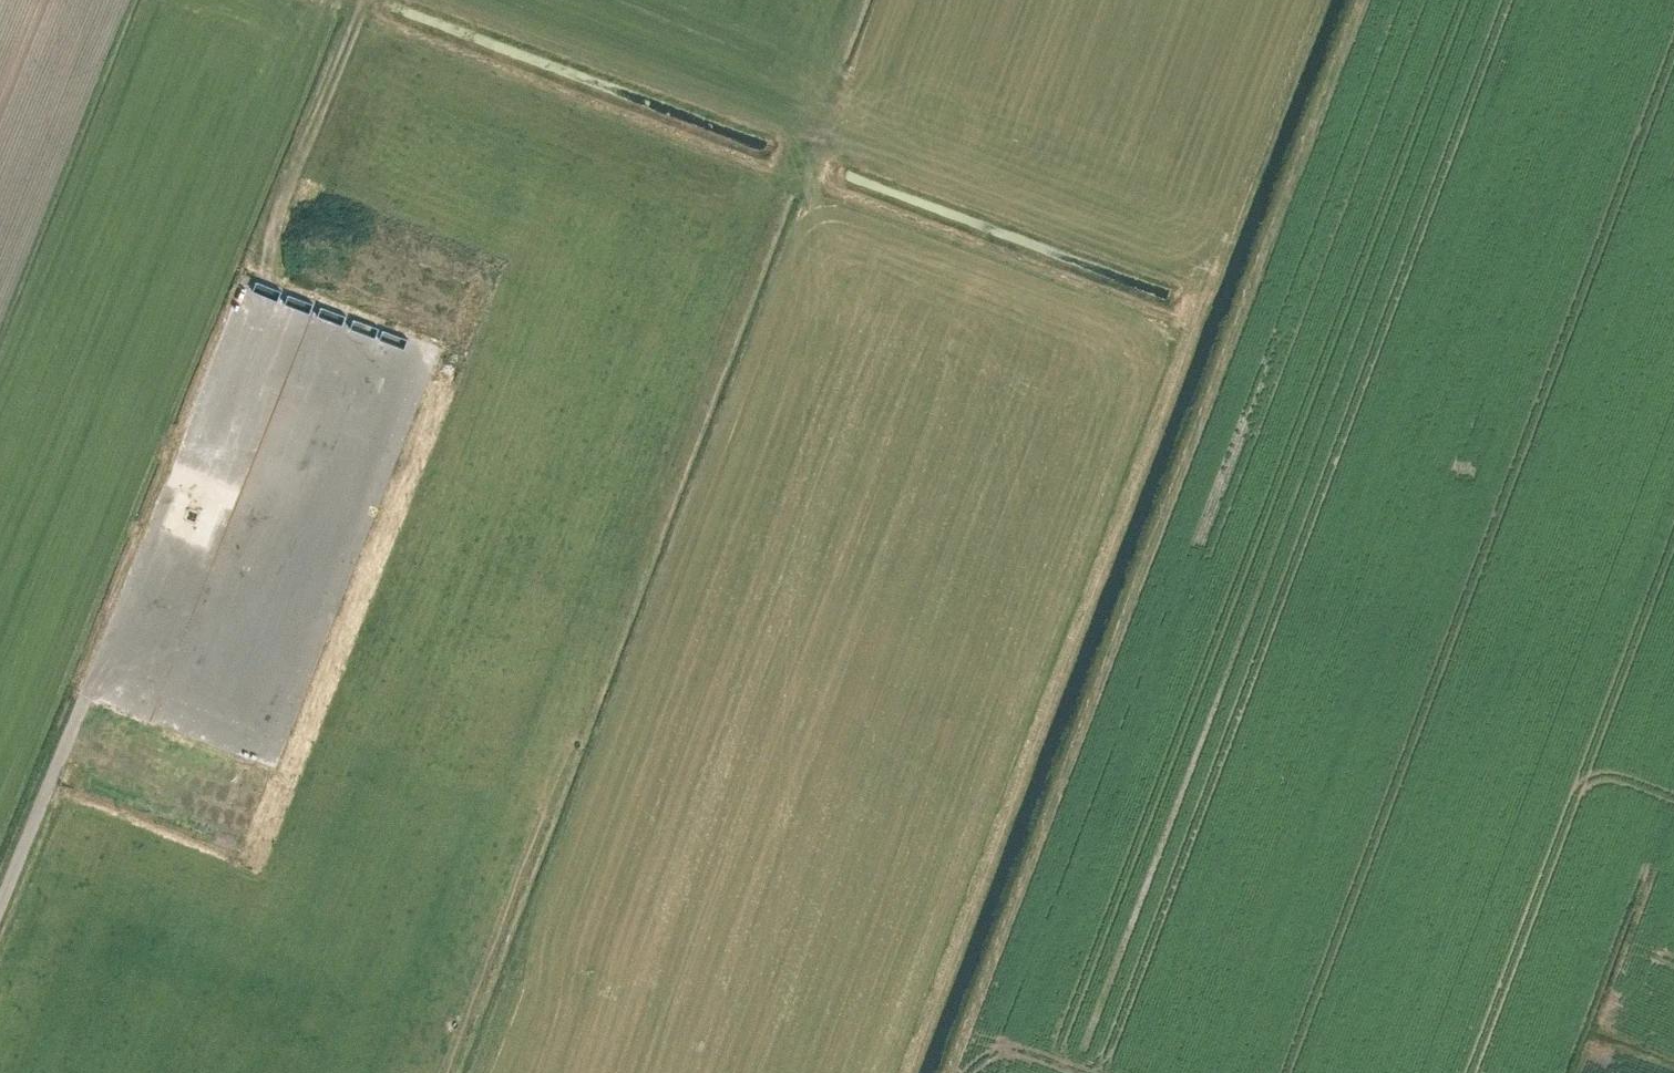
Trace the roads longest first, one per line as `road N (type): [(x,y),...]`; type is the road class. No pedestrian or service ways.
road 1 (unclassified): [(0,904),(85,696)]

